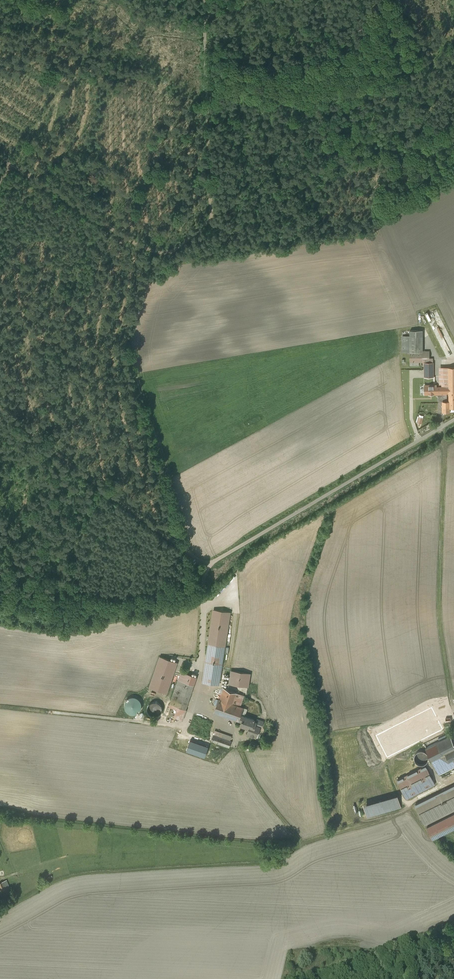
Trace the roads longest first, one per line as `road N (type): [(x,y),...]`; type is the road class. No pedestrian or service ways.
road 1 (track): [(203,0),(208,212),(201,234),(169,250),(142,246),(15,165)]
road 2 (unclassified): [(453,419),(222,554),(207,569),(204,599)]
road 3 (track): [(207,569),(191,548),(0,409)]

